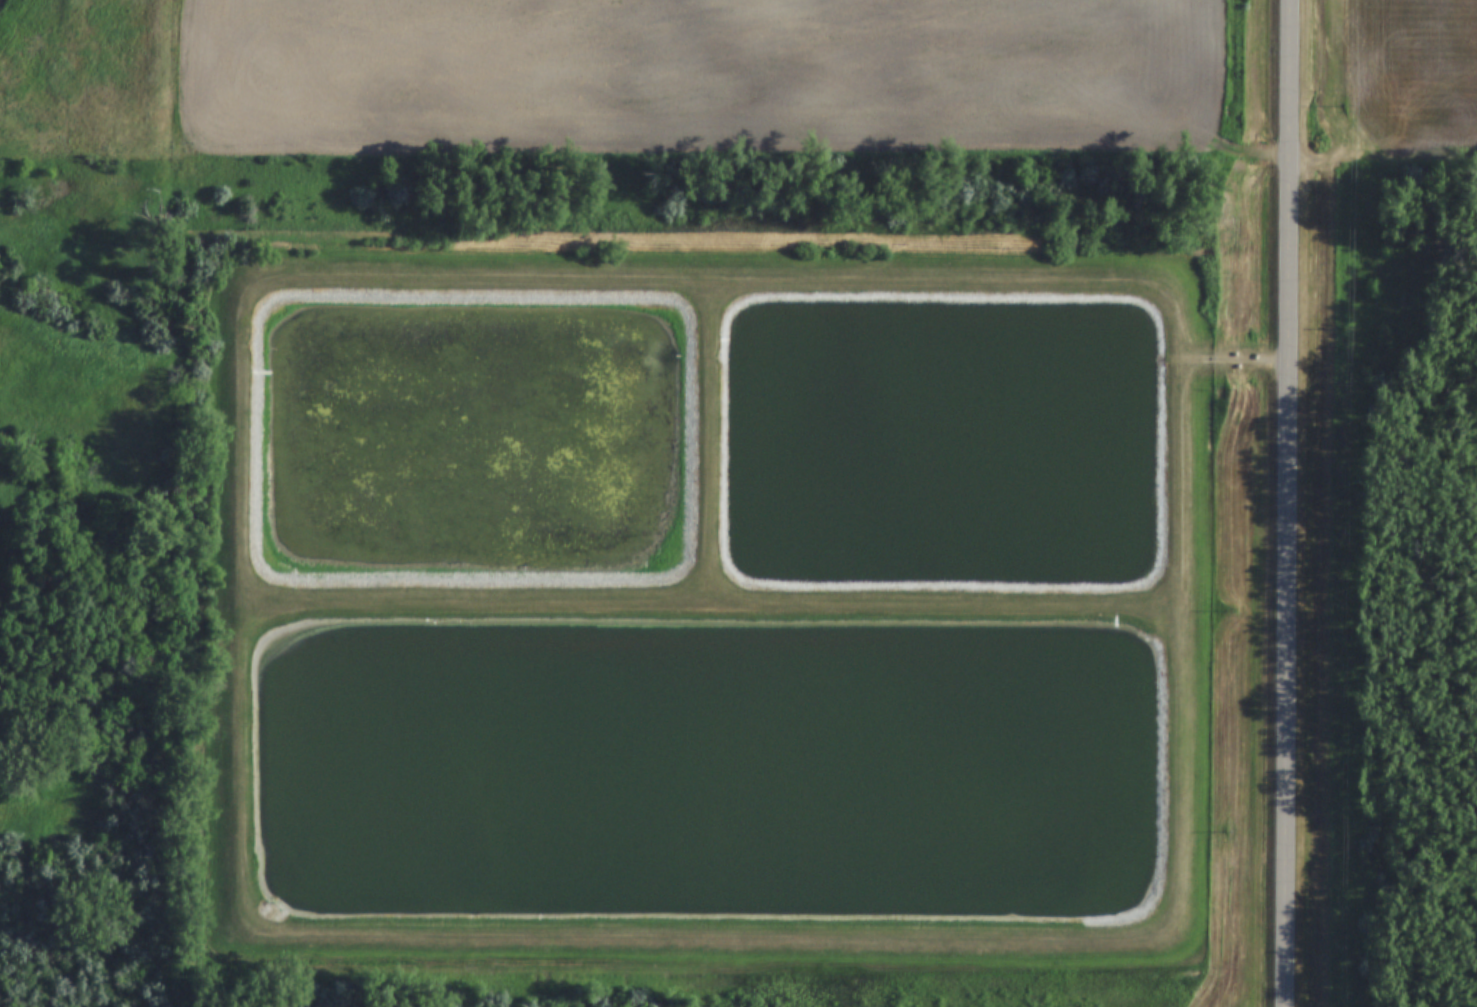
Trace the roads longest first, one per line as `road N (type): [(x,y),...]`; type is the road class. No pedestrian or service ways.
road 1 (track): [(1125,947),(1163,933),(1181,902),(1177,298),(1128,274),(270,272),(239,287),(236,902),(249,929),(281,938),(1125,947)]
road 2 (tertiary): [(1290,1006),(1285,360),(1294,0)]
road 3 (track): [(234,603),(1183,609)]
road 4 (track): [(708,606),(710,277)]
road 5 (track): [(0,405),(133,409)]

